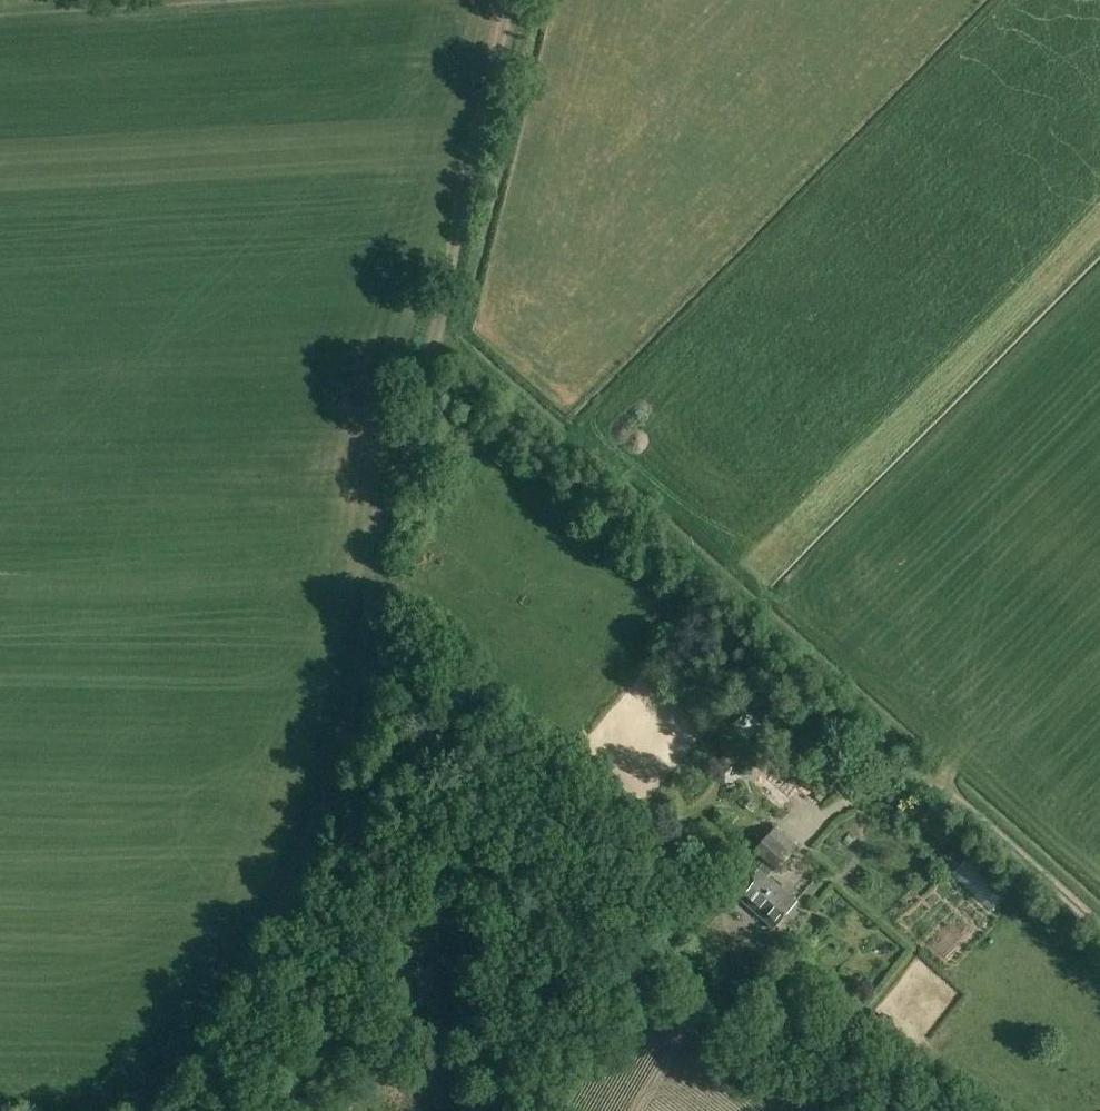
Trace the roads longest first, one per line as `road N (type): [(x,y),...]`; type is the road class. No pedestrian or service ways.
road 1 (track): [(511,0),(335,771),(258,979),(184,1110)]
road 2 (track): [(1099,938),(941,793),(875,792),(831,806),(809,827)]

